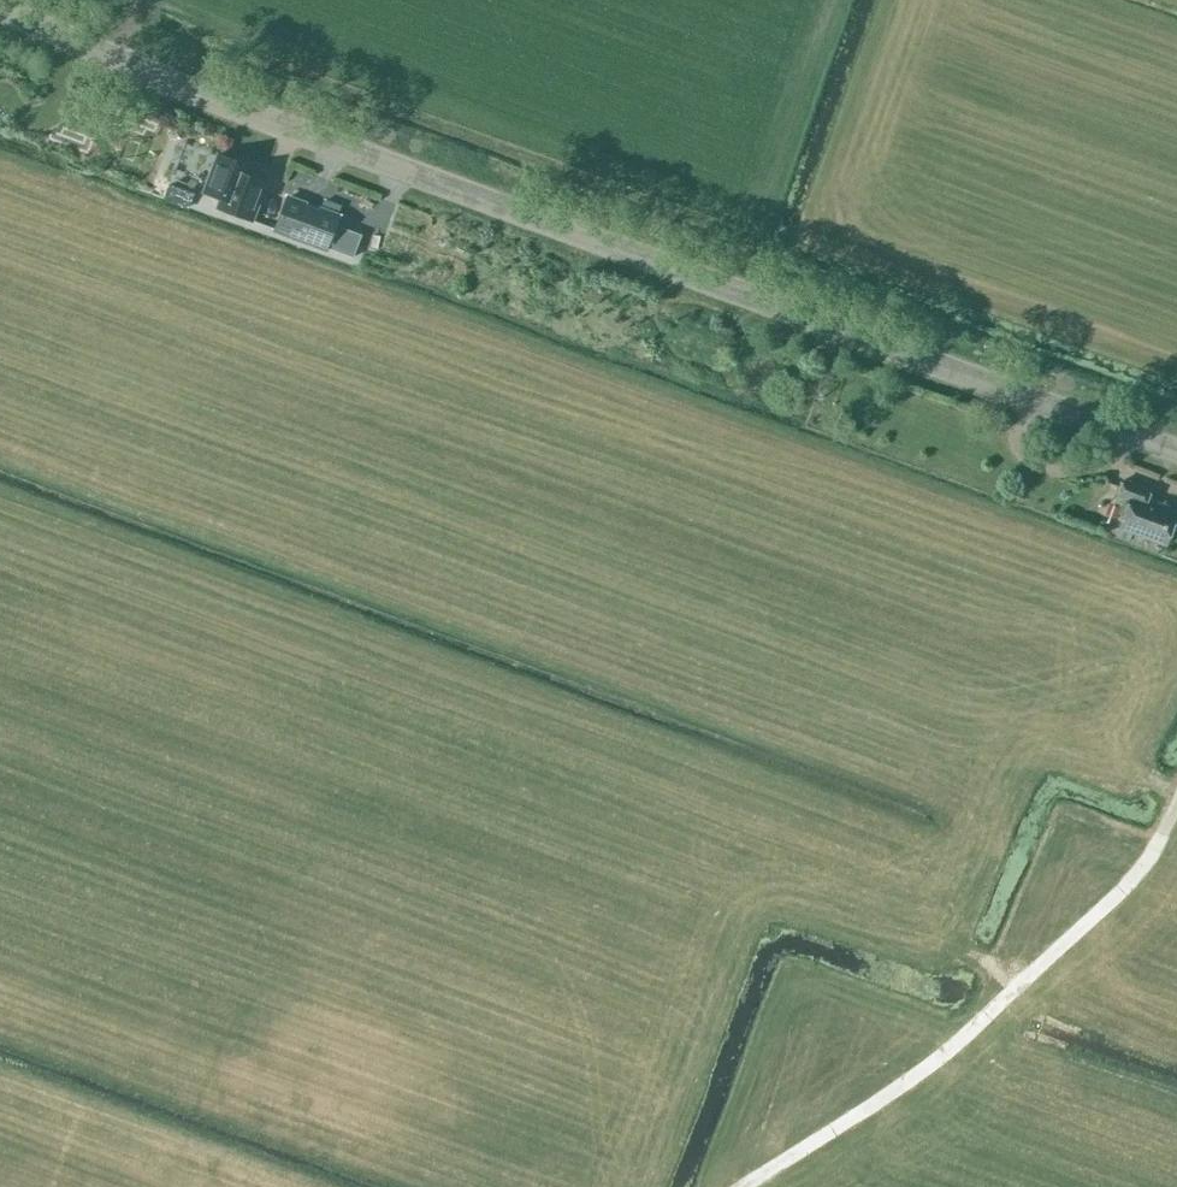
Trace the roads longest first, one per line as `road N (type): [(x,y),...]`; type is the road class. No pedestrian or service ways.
road 1 (tertiary): [(1176,450),(0,12)]
road 2 (track): [(743,1186),(950,1048),(1134,877),(1176,804)]

